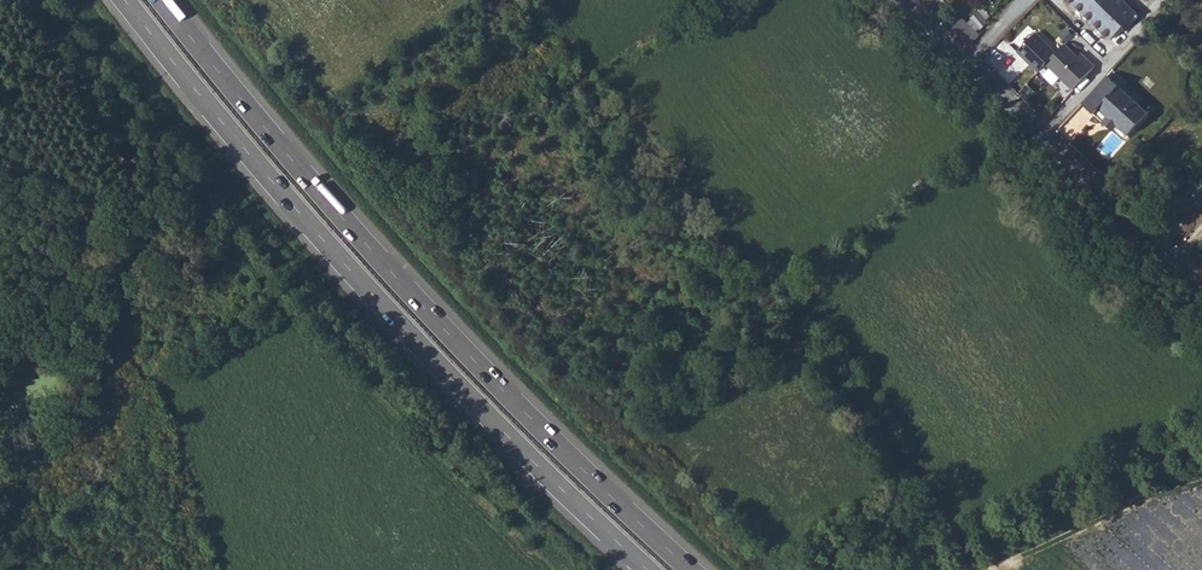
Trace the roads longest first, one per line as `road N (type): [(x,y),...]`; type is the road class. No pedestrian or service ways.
road 1 (trunk): [(691,569),(425,309),(162,0)]
road 2 (trunk): [(125,0),(336,255),(647,569)]
road 3 (unclassified): [(966,62),(1201,281)]

